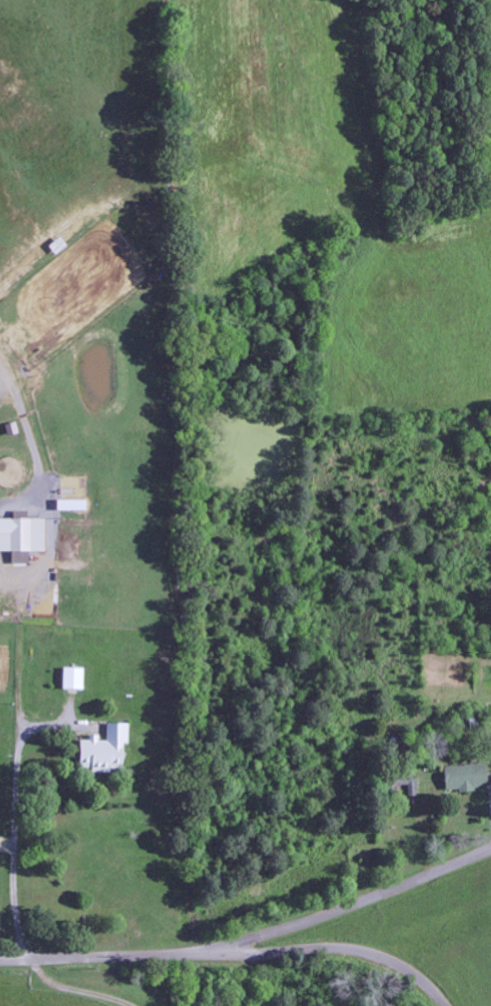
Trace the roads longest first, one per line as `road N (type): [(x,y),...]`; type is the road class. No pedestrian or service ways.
road 1 (residential): [(0,959),(351,950),(411,973),(445,1005)]
road 2 (residential): [(490,852),(293,927),(187,954)]

